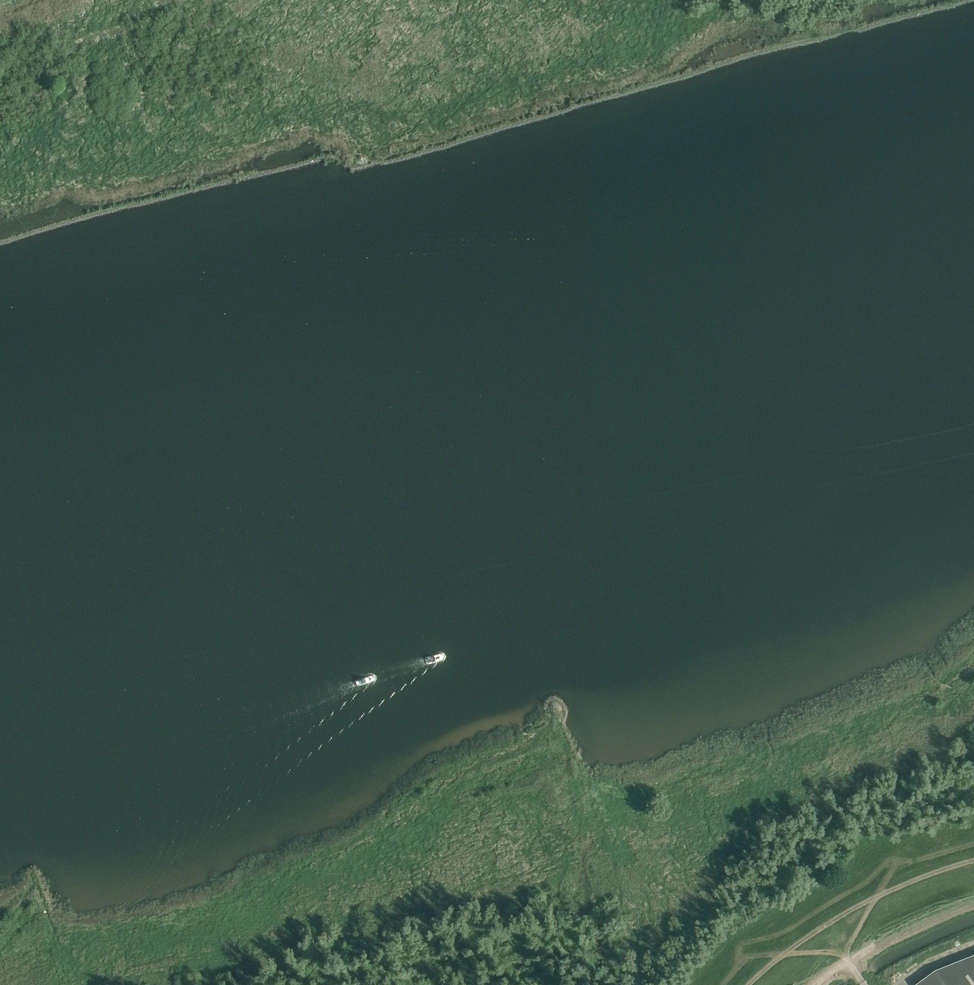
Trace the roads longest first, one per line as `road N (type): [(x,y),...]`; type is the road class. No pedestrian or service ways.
road 1 (track): [(749,984),(851,910),(973,862)]

